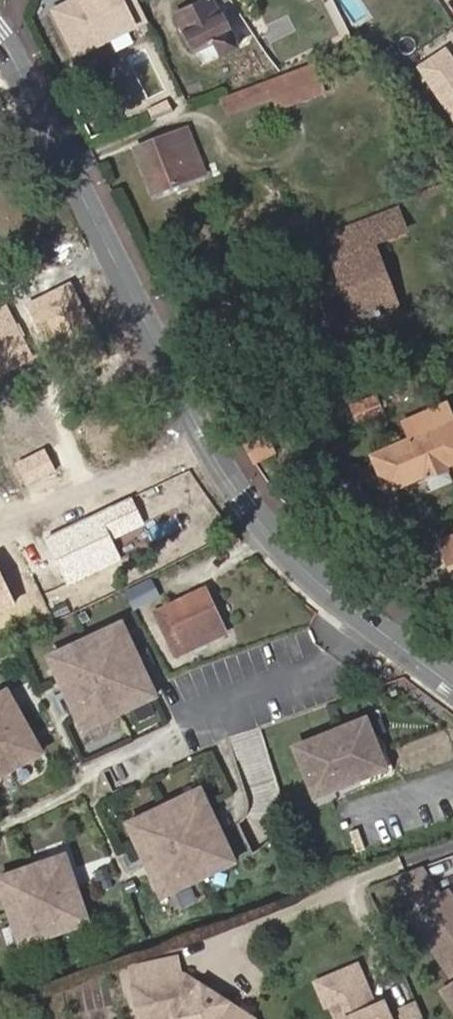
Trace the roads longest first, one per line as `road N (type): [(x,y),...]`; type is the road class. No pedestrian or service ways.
road 1 (tertiary): [(0,32),(204,439)]
road 2 (tertiary): [(204,439),(247,504),(306,569),(452,686)]
road 3 (residential): [(204,439),(0,524)]

